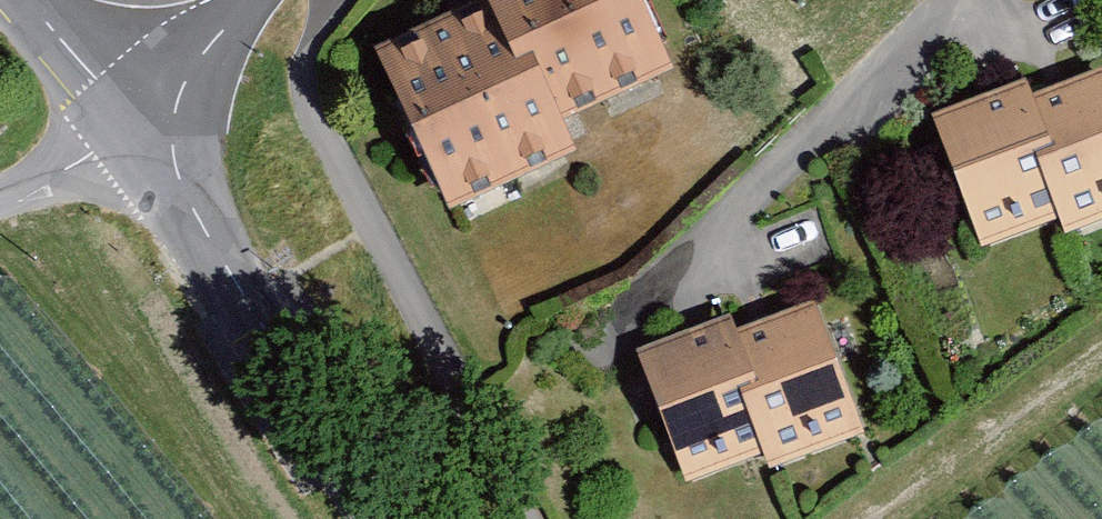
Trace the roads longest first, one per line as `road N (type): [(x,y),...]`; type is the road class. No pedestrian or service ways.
road 1 (unclassified): [(139,132),(390,518)]
road 2 (residential): [(255,0),(139,132)]
road 3 (unclassified): [(30,0),(139,132)]
road 4 (track): [(139,132),(0,199)]

